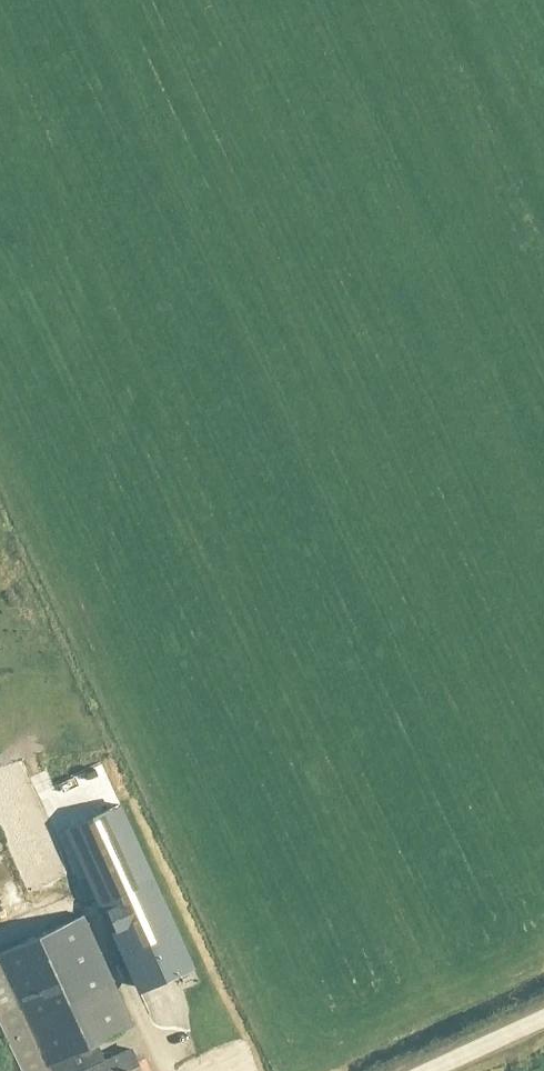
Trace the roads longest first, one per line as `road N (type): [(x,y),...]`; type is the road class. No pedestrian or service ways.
road 1 (unclassified): [(427,1070),(543,1017)]

